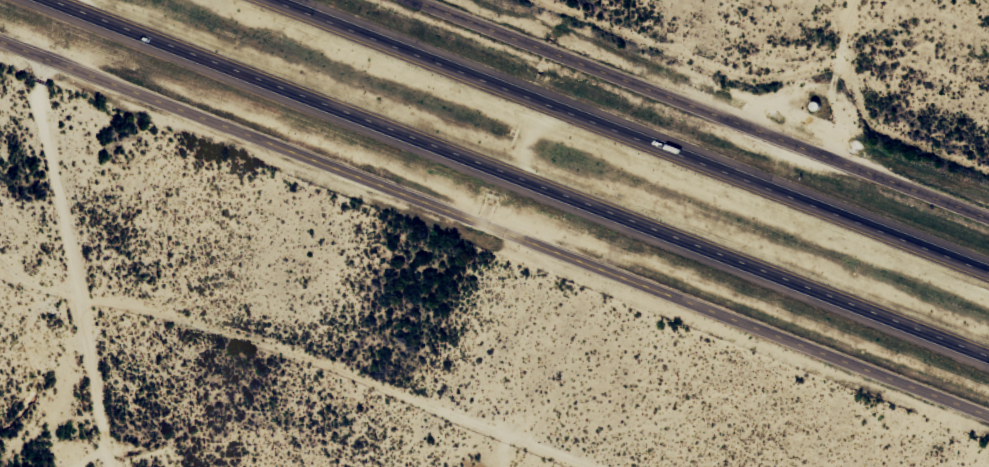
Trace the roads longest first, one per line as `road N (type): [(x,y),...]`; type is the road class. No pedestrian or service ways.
road 1 (residential): [(0,37),(567,271),(988,428)]
road 2 (motorway): [(50,0),(988,367)]
road 3 (motorway): [(988,265),(294,0)]
road 4 (tertiary): [(988,215),(423,0)]
road 5 (track): [(29,48),(28,212),(58,309),(69,422)]
road 6 (track): [(7,466),(39,427),(69,422),(88,431),(98,466)]

